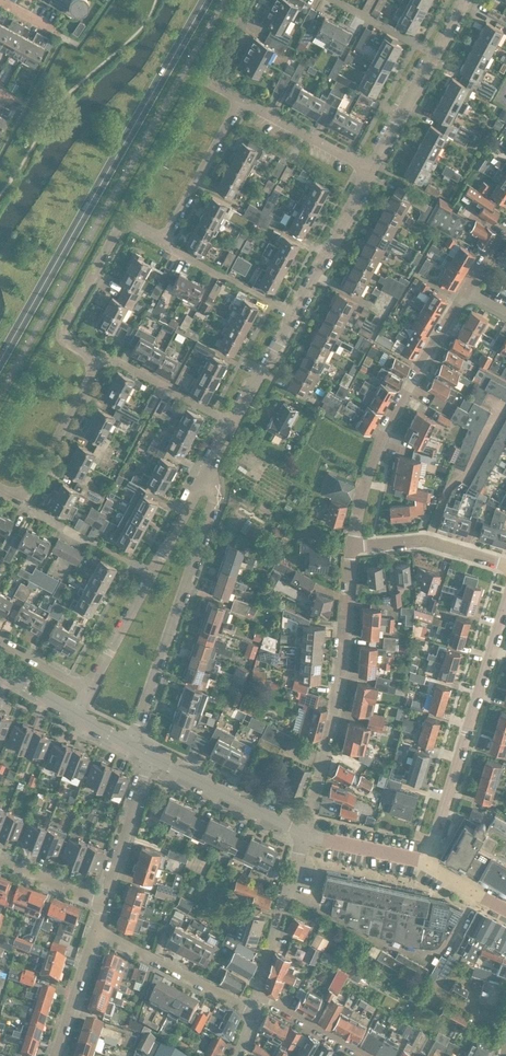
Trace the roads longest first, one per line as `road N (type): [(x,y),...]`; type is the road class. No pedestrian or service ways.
road 1 (secondary): [(0,359),(207,0)]
road 2 (residential): [(131,747),(212,516),(210,468)]
road 3 (residential): [(304,832),(340,687),(355,548)]
road 4 (residential): [(355,548),(361,497),(386,428),(469,288)]
road 5 (residential): [(427,865),(505,611)]
road 6 (residential): [(370,171),(464,0)]
road 7 (residential): [(253,1009),(96,932)]
road 8 (residential): [(98,360),(68,344),(63,330),(127,222)]
road 9 (residential): [(150,757),(304,832)]
road 10 (residential): [(257,996),(304,832)]
road 11 (residential): [(292,313),(370,171)]
road 12 (residential): [(24,504),(98,360)]
road 13 (residential): [(164,240),(242,101)]
road 14 (residential): [(103,904),(150,757)]
road 15 (residential): [(505,566),(428,543),(355,548)]
road 16 (residential): [(233,425),(115,361),(98,360)]
road 17 (residential): [(370,171),(242,101)]
road 18 (residential): [(151,575),(24,504)]
road 19 (residential): [(292,313),(172,247)]
road 20 (residential): [(151,575),(86,690)]
road 21 (residential): [(57,1055),(96,932)]
road 22 (residential): [(242,101),(205,71),(243,0)]
road 23 (residential): [(370,1055),(257,996)]
road 24 (residential): [(427,865),(304,832)]
road 25 (residential): [(233,425),(292,313)]
road 26 (residential): [(210,468),(151,575)]

